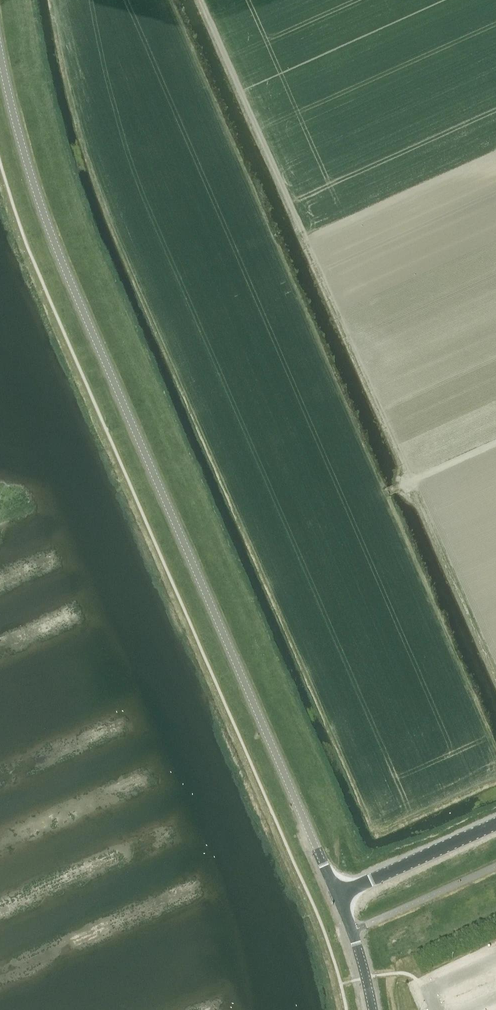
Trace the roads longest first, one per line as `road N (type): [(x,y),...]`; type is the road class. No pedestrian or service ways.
road 1 (unclassified): [(0,44),(32,176),(80,300),(337,896)]
road 2 (unclassified): [(337,896),(495,823)]

